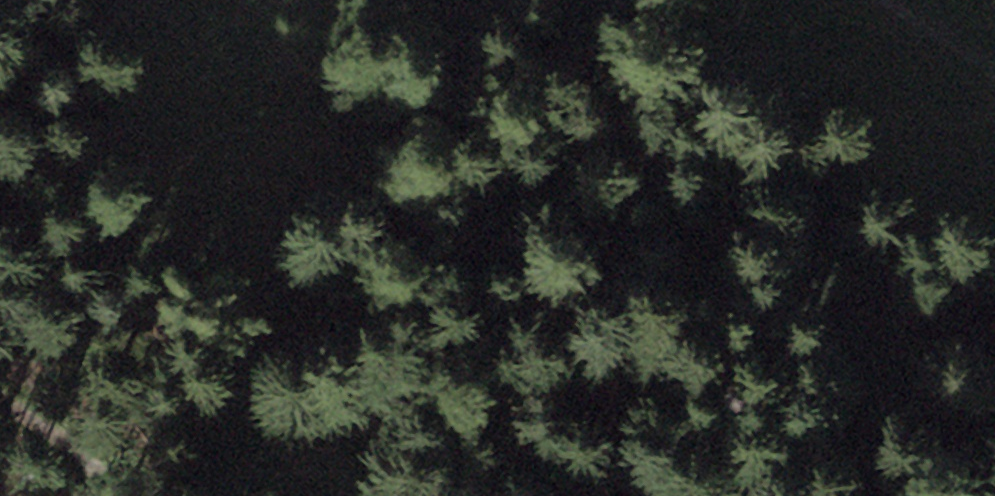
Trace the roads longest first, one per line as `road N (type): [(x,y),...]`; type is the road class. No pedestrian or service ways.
road 1 (track): [(644,495),(583,343),(450,182),(271,0)]
road 2 (track): [(0,394),(113,495)]

